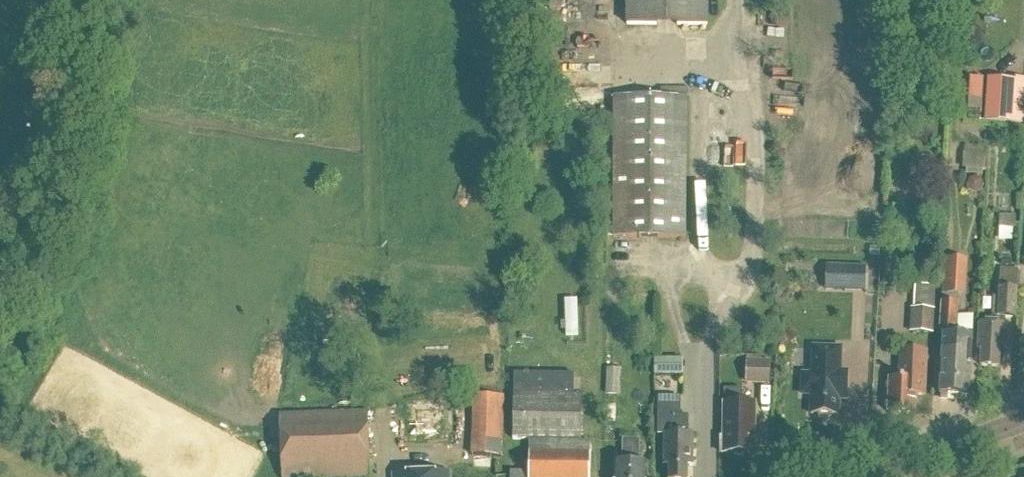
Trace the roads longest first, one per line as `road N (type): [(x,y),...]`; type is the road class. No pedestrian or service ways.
road 1 (secondary): [(874,476),(1023,423)]

